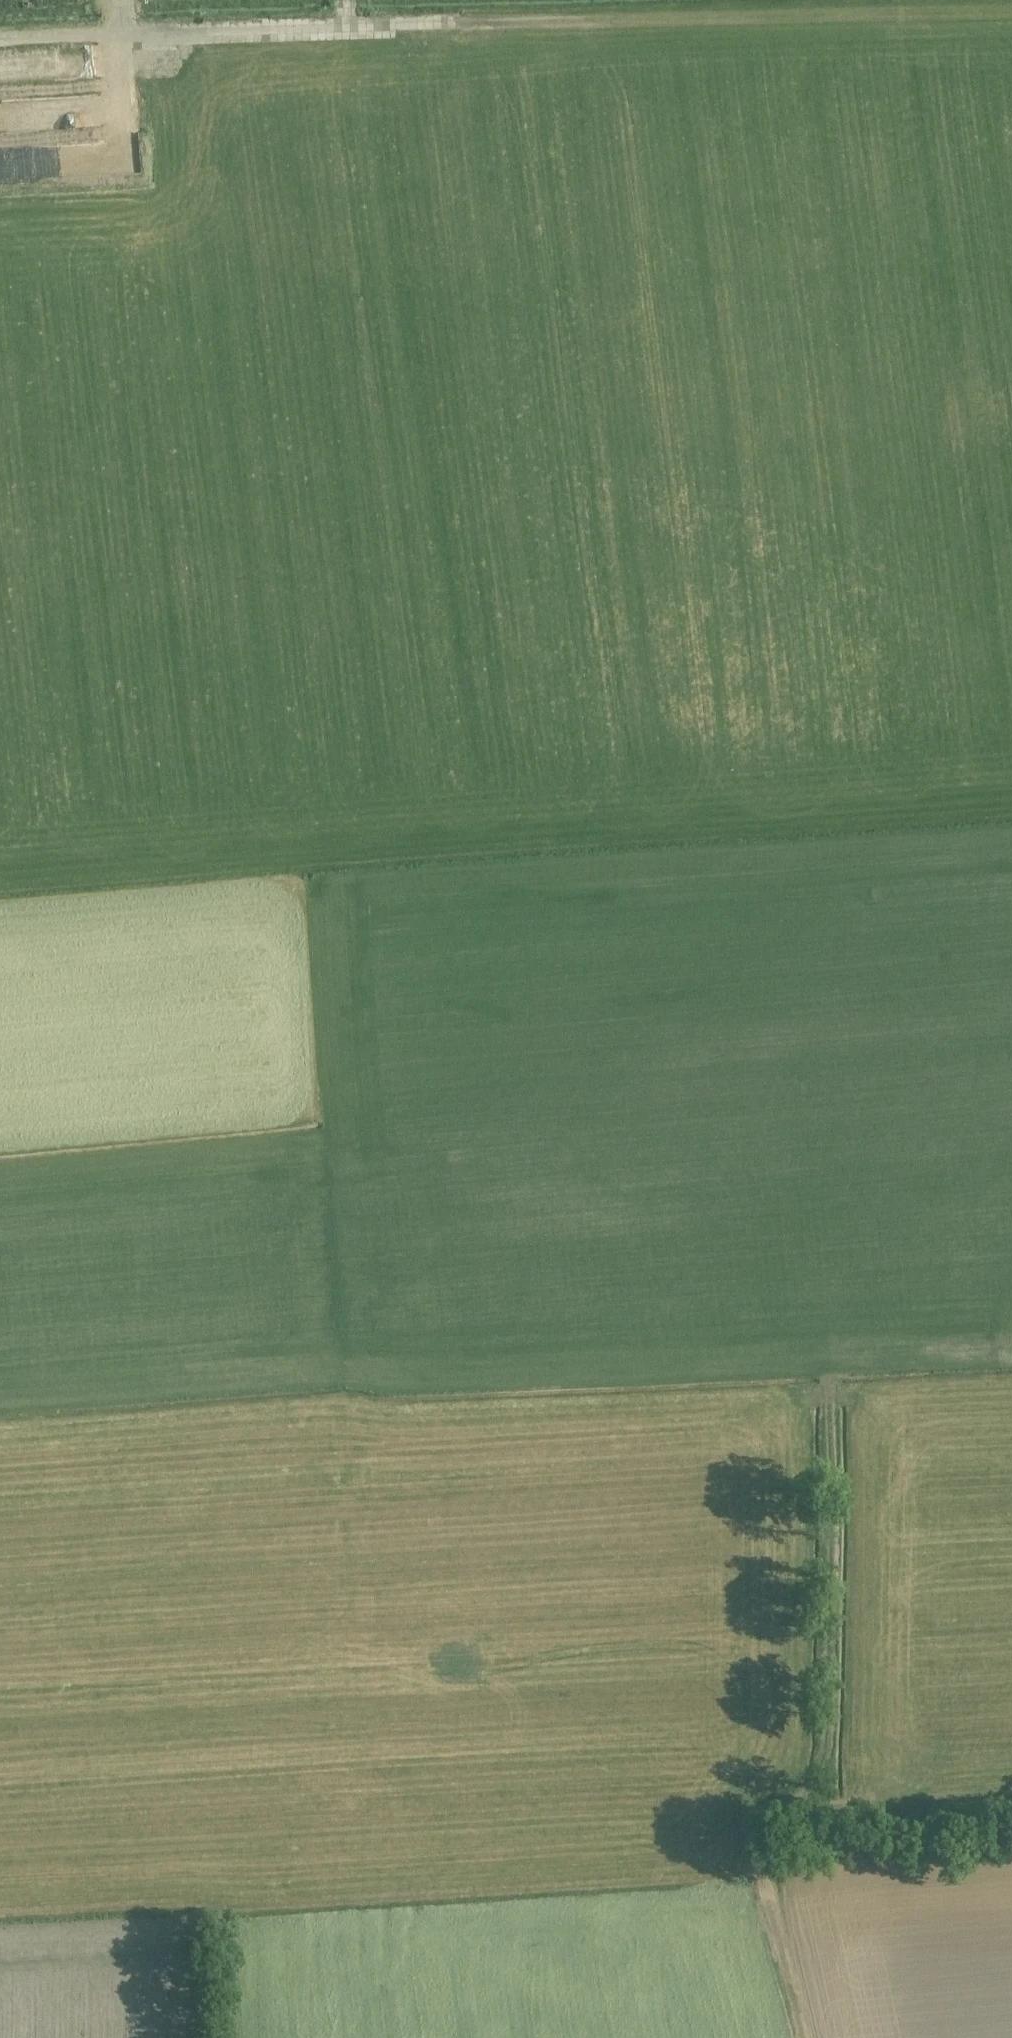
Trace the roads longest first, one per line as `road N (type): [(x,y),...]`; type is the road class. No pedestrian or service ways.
road 1 (track): [(0,37),(455,21)]

